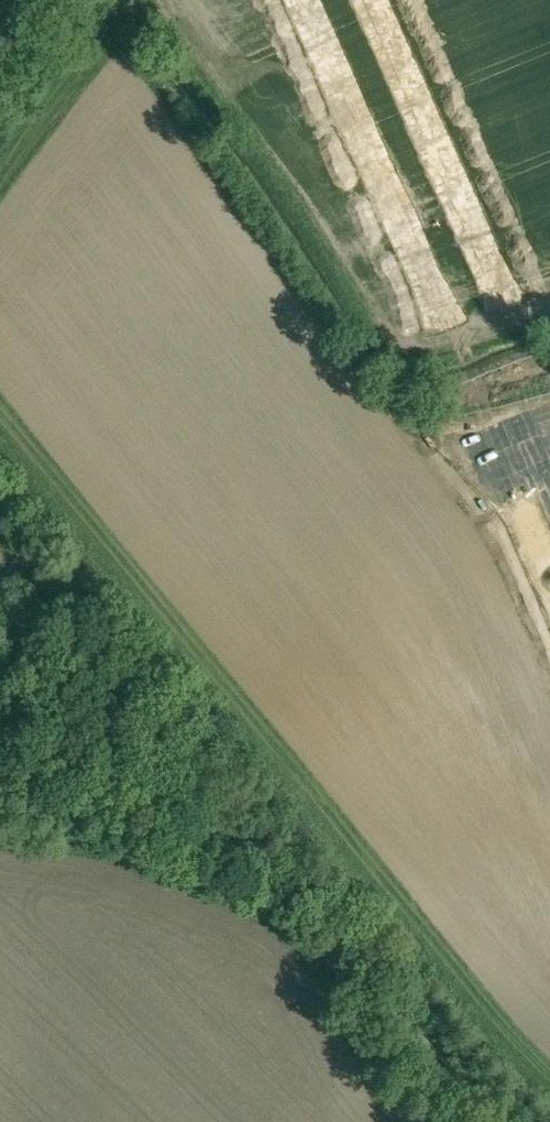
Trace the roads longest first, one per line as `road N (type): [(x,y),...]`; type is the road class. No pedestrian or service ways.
road 1 (track): [(503,1121),(348,968),(280,921),(0,786)]

